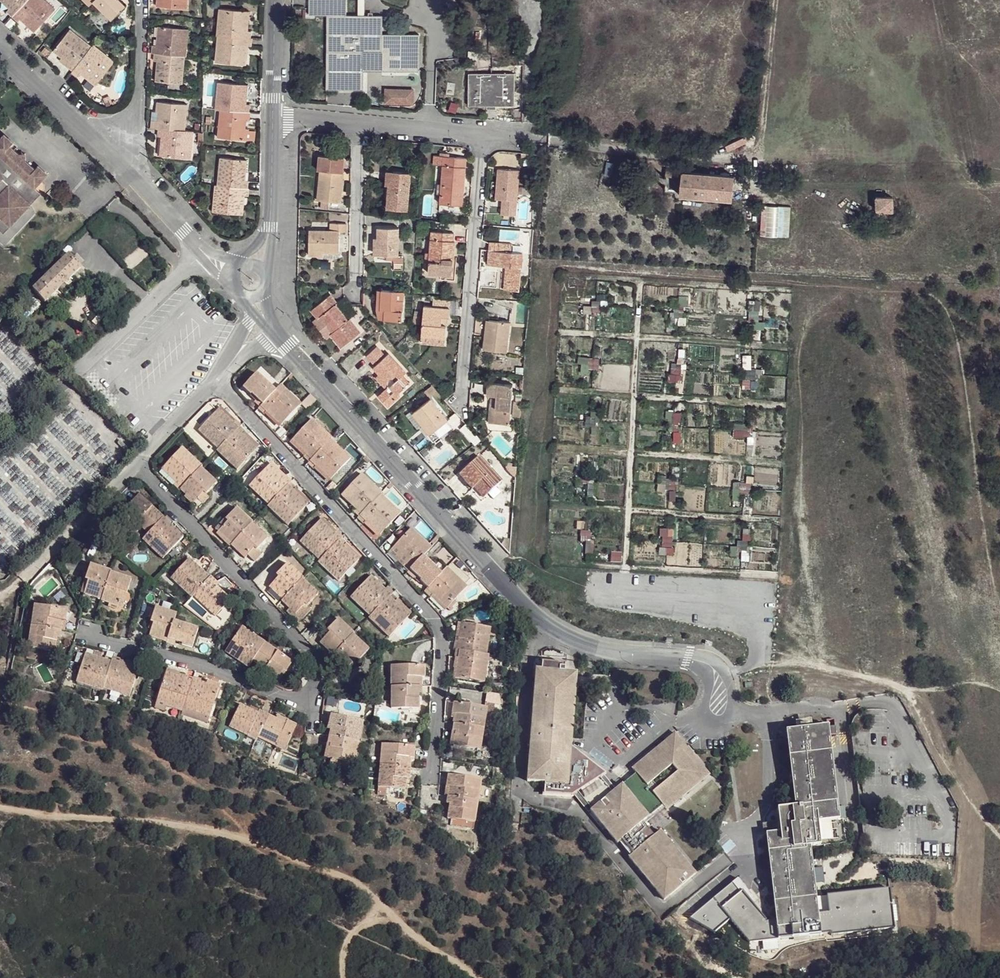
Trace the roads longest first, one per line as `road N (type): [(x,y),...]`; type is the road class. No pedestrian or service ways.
road 1 (residential): [(700,664),(596,650),(539,619),(274,330)]
road 2 (track): [(480,977),(404,929),(366,891),(251,841),(165,822),(0,808)]
road 3 (residential): [(430,780),(438,623),(218,379)]
road 4 (residential): [(312,708),(318,668),(311,654),(137,465)]
road 5 (residential): [(464,394),(484,134)]
road 6 (residential): [(83,636),(209,666),(312,708)]
road 7 (residential): [(0,53),(134,175)]
road 8 (residential): [(141,0),(134,175)]
road 9 (residential): [(22,579),(137,465)]
road 10 (residential): [(356,280),(360,124)]
road 11 (residential): [(484,134),(360,124)]

